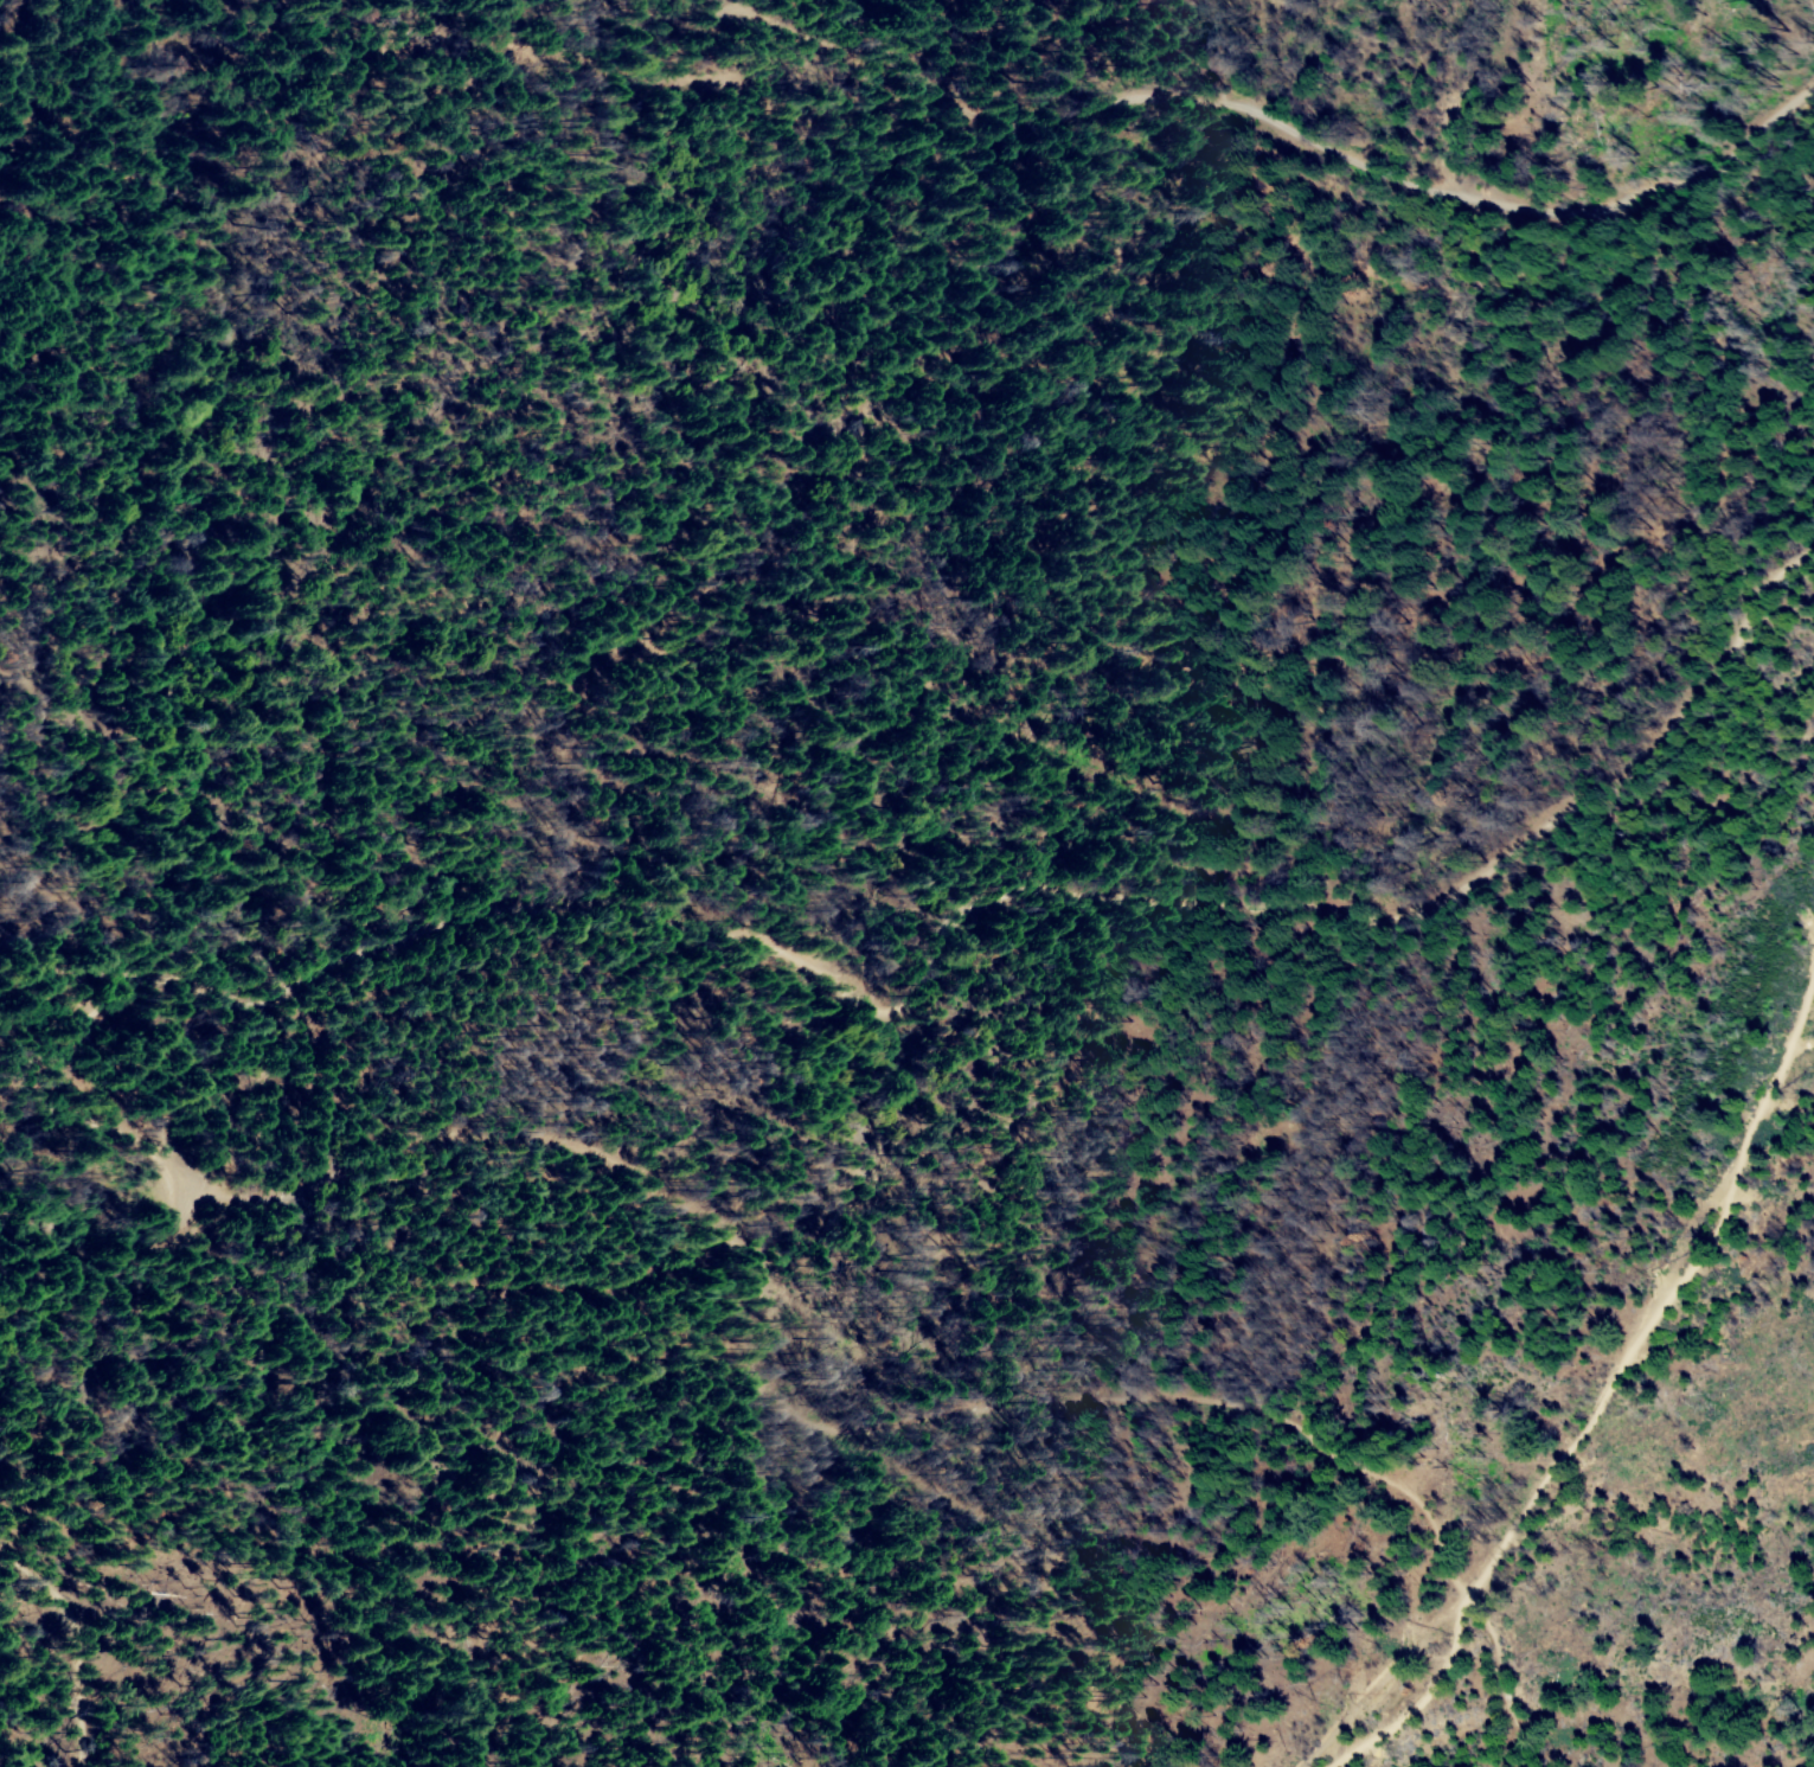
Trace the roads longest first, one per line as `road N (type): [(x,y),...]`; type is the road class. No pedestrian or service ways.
road 1 (track): [(0,1120),(58,1042),(108,1011),(162,998),(255,1009),(306,1004),(427,939),(515,917),(604,916),(710,929),(905,1009),(927,999),(982,930),(1040,902),(1294,922),(1399,917),(1655,749),(1759,603),(1813,545)]
road 2 (track): [(1540,1766),(1491,1622),(1419,1493),(1314,1452),(1265,1421),(1198,1402),(986,1410),(868,1434),(834,1426),(786,1383),(751,1249),(696,1201),(616,1161),(546,1144),(488,1142),(302,1197),(156,1187),(122,1193),(59,1224),(0,1224)]
road 3 (track): [(1813,68),(1732,149),(1675,186),(1594,209),(1508,211),(1385,179),(1226,105),(1187,104),(1069,126),(1006,121),(931,76),(855,0)]
road 4 (track): [(0,1550),(82,1620),(130,1691),(142,1717),(144,1766)]

